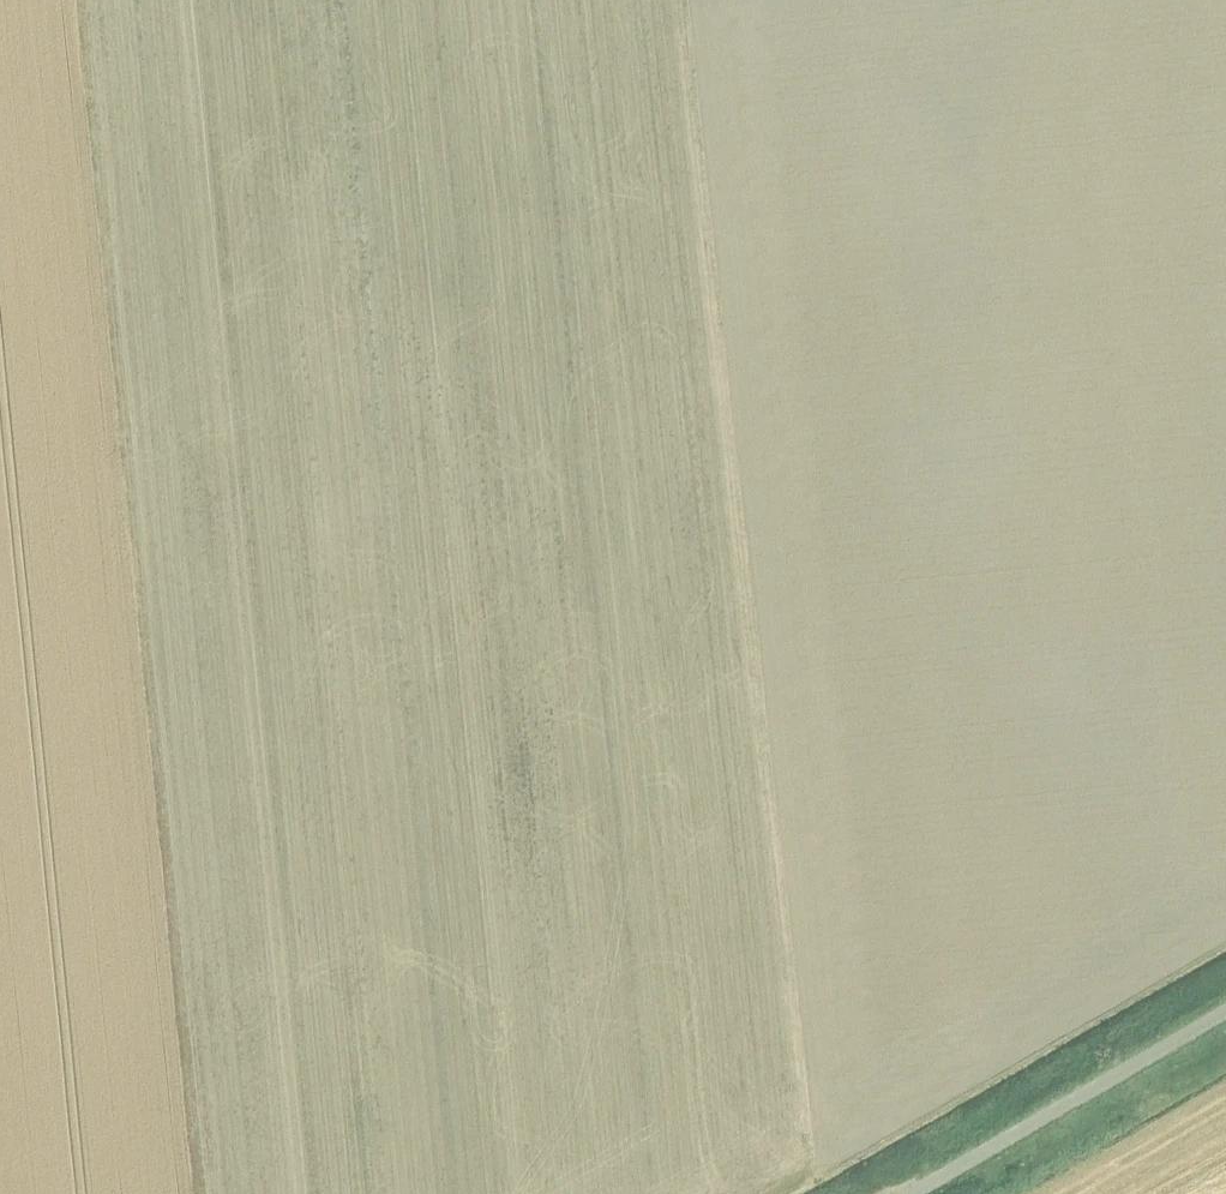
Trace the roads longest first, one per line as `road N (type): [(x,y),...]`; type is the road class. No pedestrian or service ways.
road 1 (unclassified): [(893,1193),(1225,1009)]

